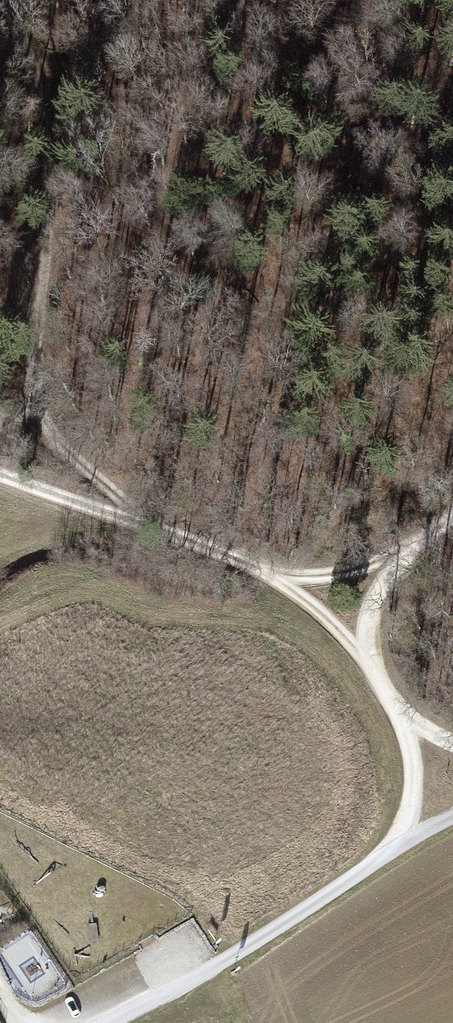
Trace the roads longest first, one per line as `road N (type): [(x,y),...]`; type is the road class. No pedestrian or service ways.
road 1 (track): [(11,0),(50,134),(28,411),(150,525)]
road 2 (track): [(371,660),(323,612),(275,580),(0,466)]
road 3 (track): [(396,844),(414,780),(403,705),(371,660),(370,612),(393,562),(452,522)]
road 4 (track): [(275,580),(393,562)]

